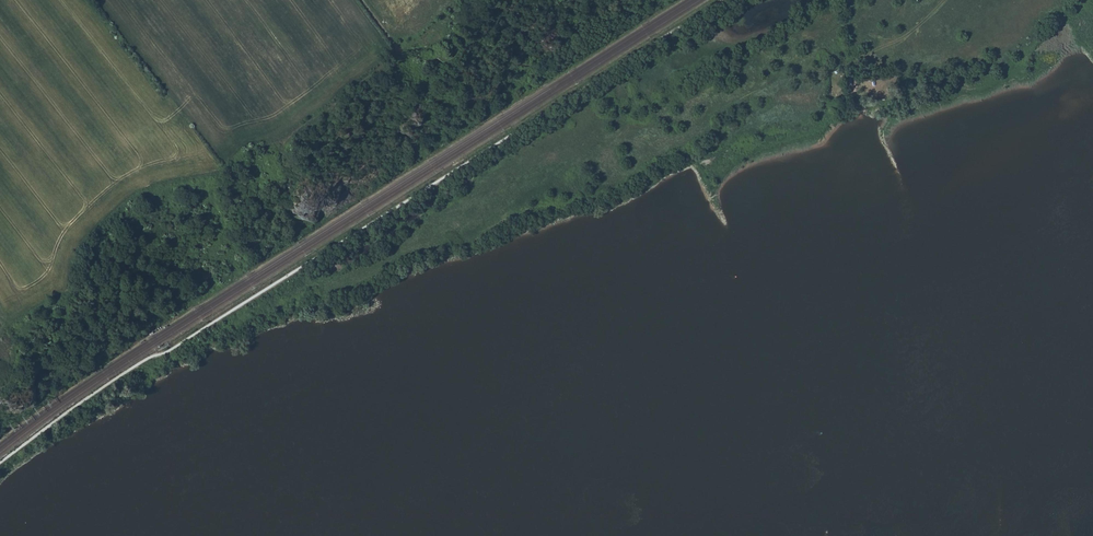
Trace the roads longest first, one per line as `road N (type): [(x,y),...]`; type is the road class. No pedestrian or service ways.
road 1 (track): [(290,134),(399,51),(361,0)]

